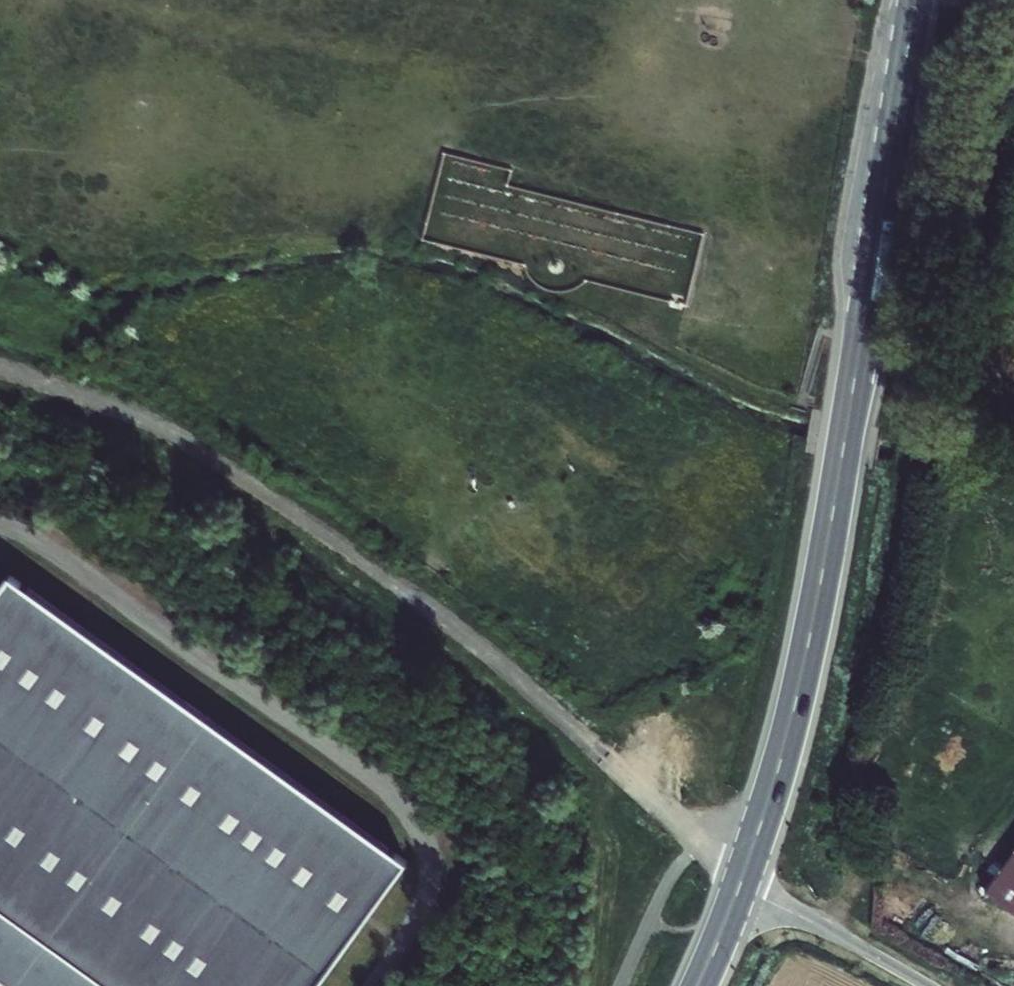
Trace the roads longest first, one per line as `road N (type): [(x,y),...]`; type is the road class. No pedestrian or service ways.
road 1 (primary): [(740,877),(805,647),(914,0)]
road 2 (unclassified): [(933,985),(740,877)]

